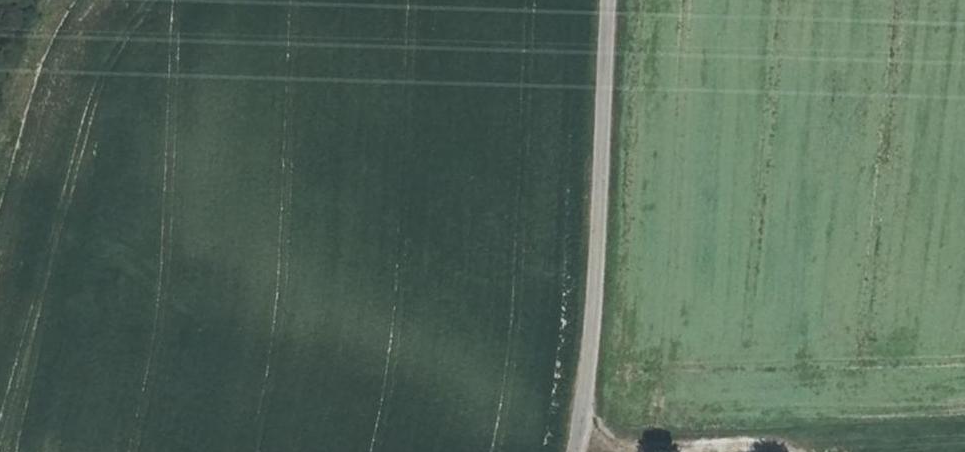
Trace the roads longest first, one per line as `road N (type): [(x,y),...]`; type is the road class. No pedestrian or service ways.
road 1 (unclassified): [(603,0),(578,451)]

